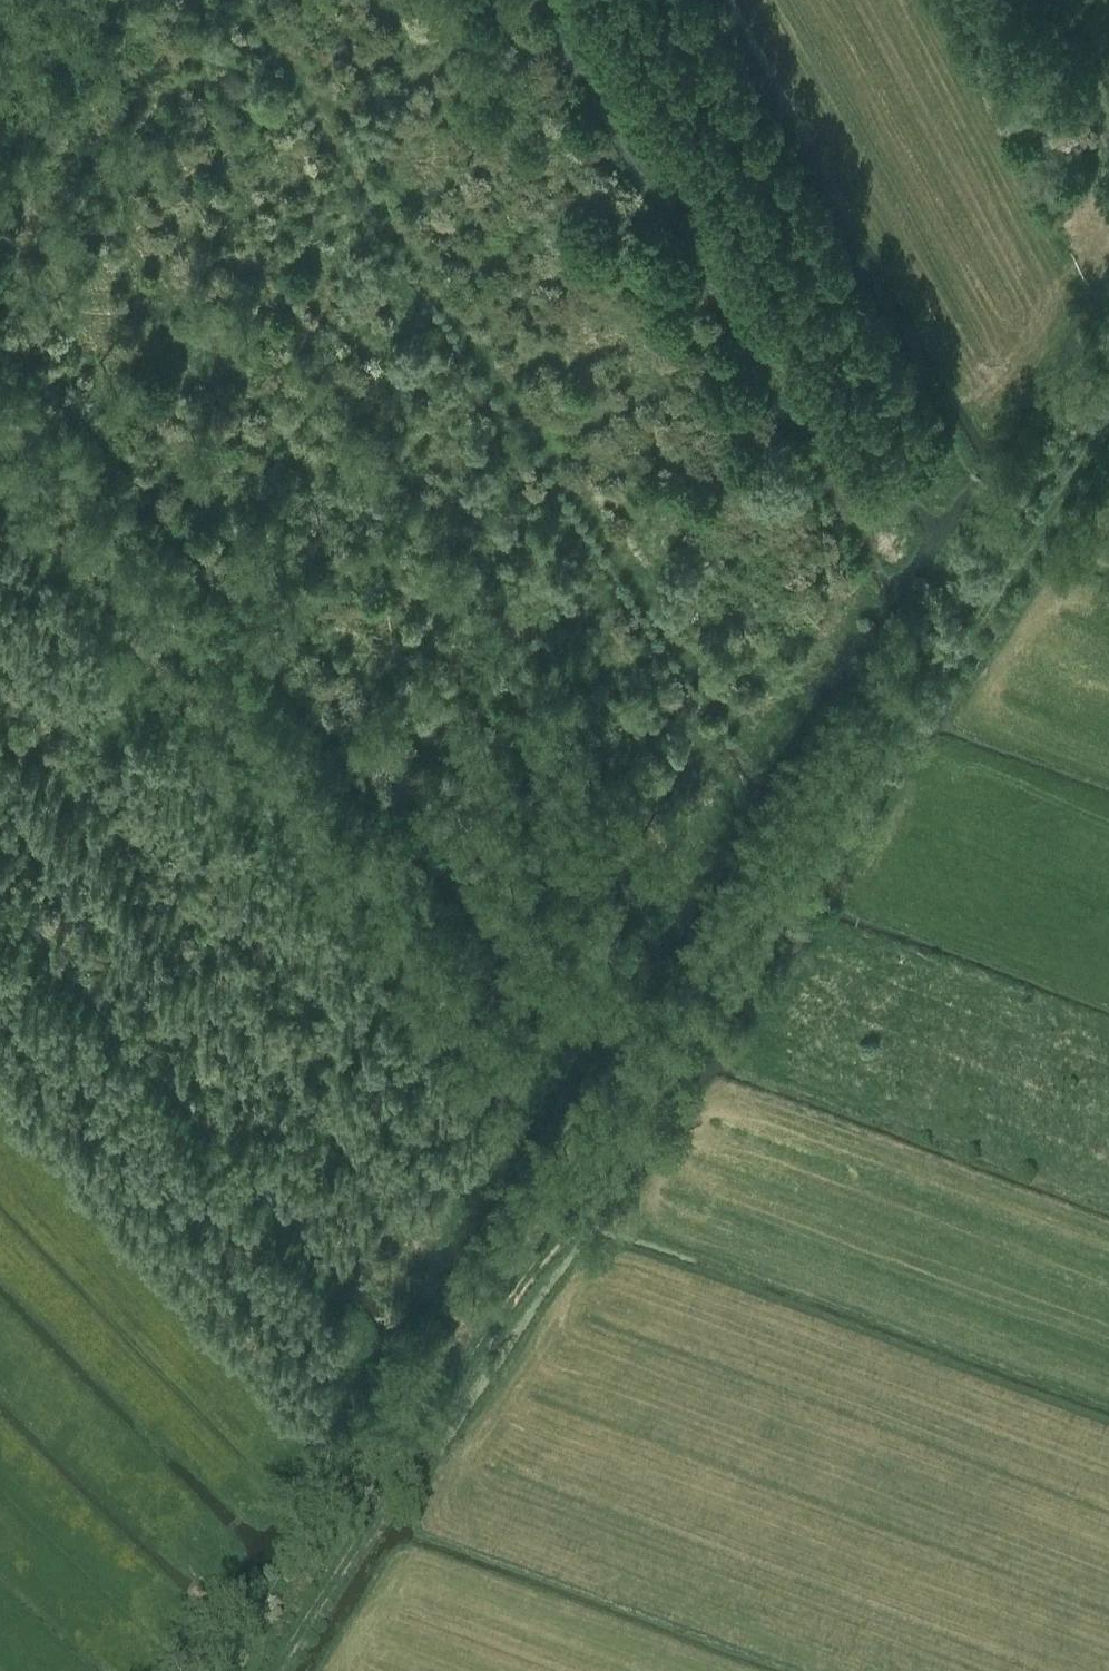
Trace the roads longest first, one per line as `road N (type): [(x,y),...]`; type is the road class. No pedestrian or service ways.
road 1 (track): [(1012,575),(649,1125),(532,1275),(272,1670)]
road 2 (track): [(1108,429),(1012,575)]

